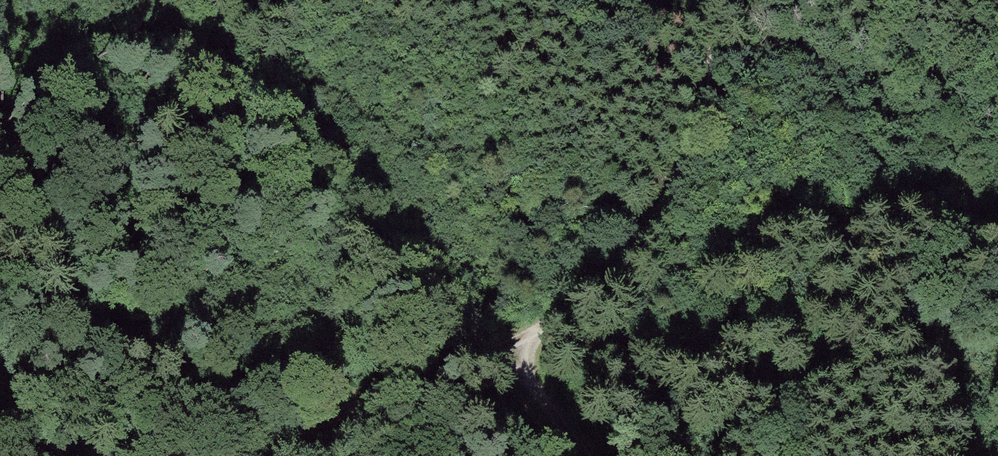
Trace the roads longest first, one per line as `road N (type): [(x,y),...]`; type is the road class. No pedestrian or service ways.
road 1 (track): [(230,455),(509,346),(663,217),(687,172),(703,113),(707,0)]
road 2 (track): [(509,346),(581,455)]

